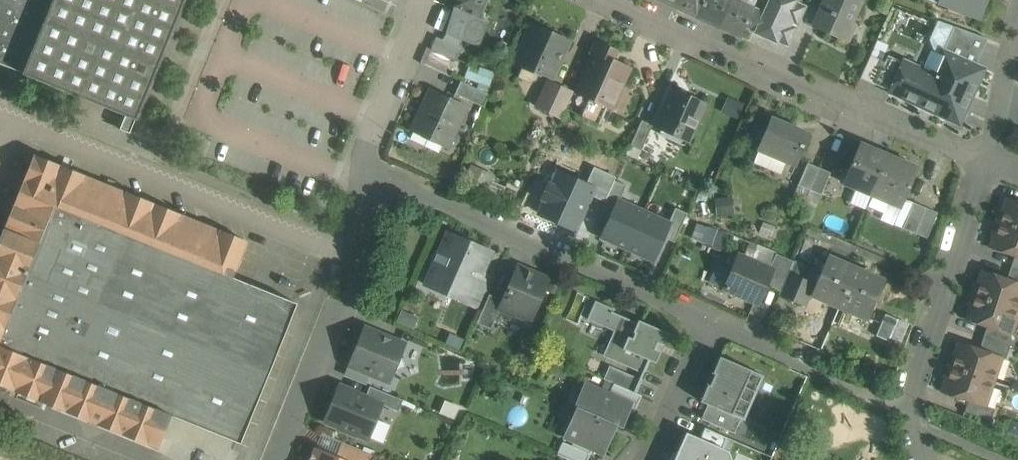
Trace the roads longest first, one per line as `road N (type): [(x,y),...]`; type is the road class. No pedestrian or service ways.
road 1 (residential): [(619,0),(987,169)]
road 2 (residential): [(368,171),(708,322)]
road 3 (residential): [(987,169),(911,396),(924,459)]
road 4 (residential): [(368,171),(345,298),(283,459)]
road 5 (residential): [(427,3),(368,171)]
road 6 (residential): [(708,322),(650,459)]
road 7 (residential): [(1017,38),(987,169)]

